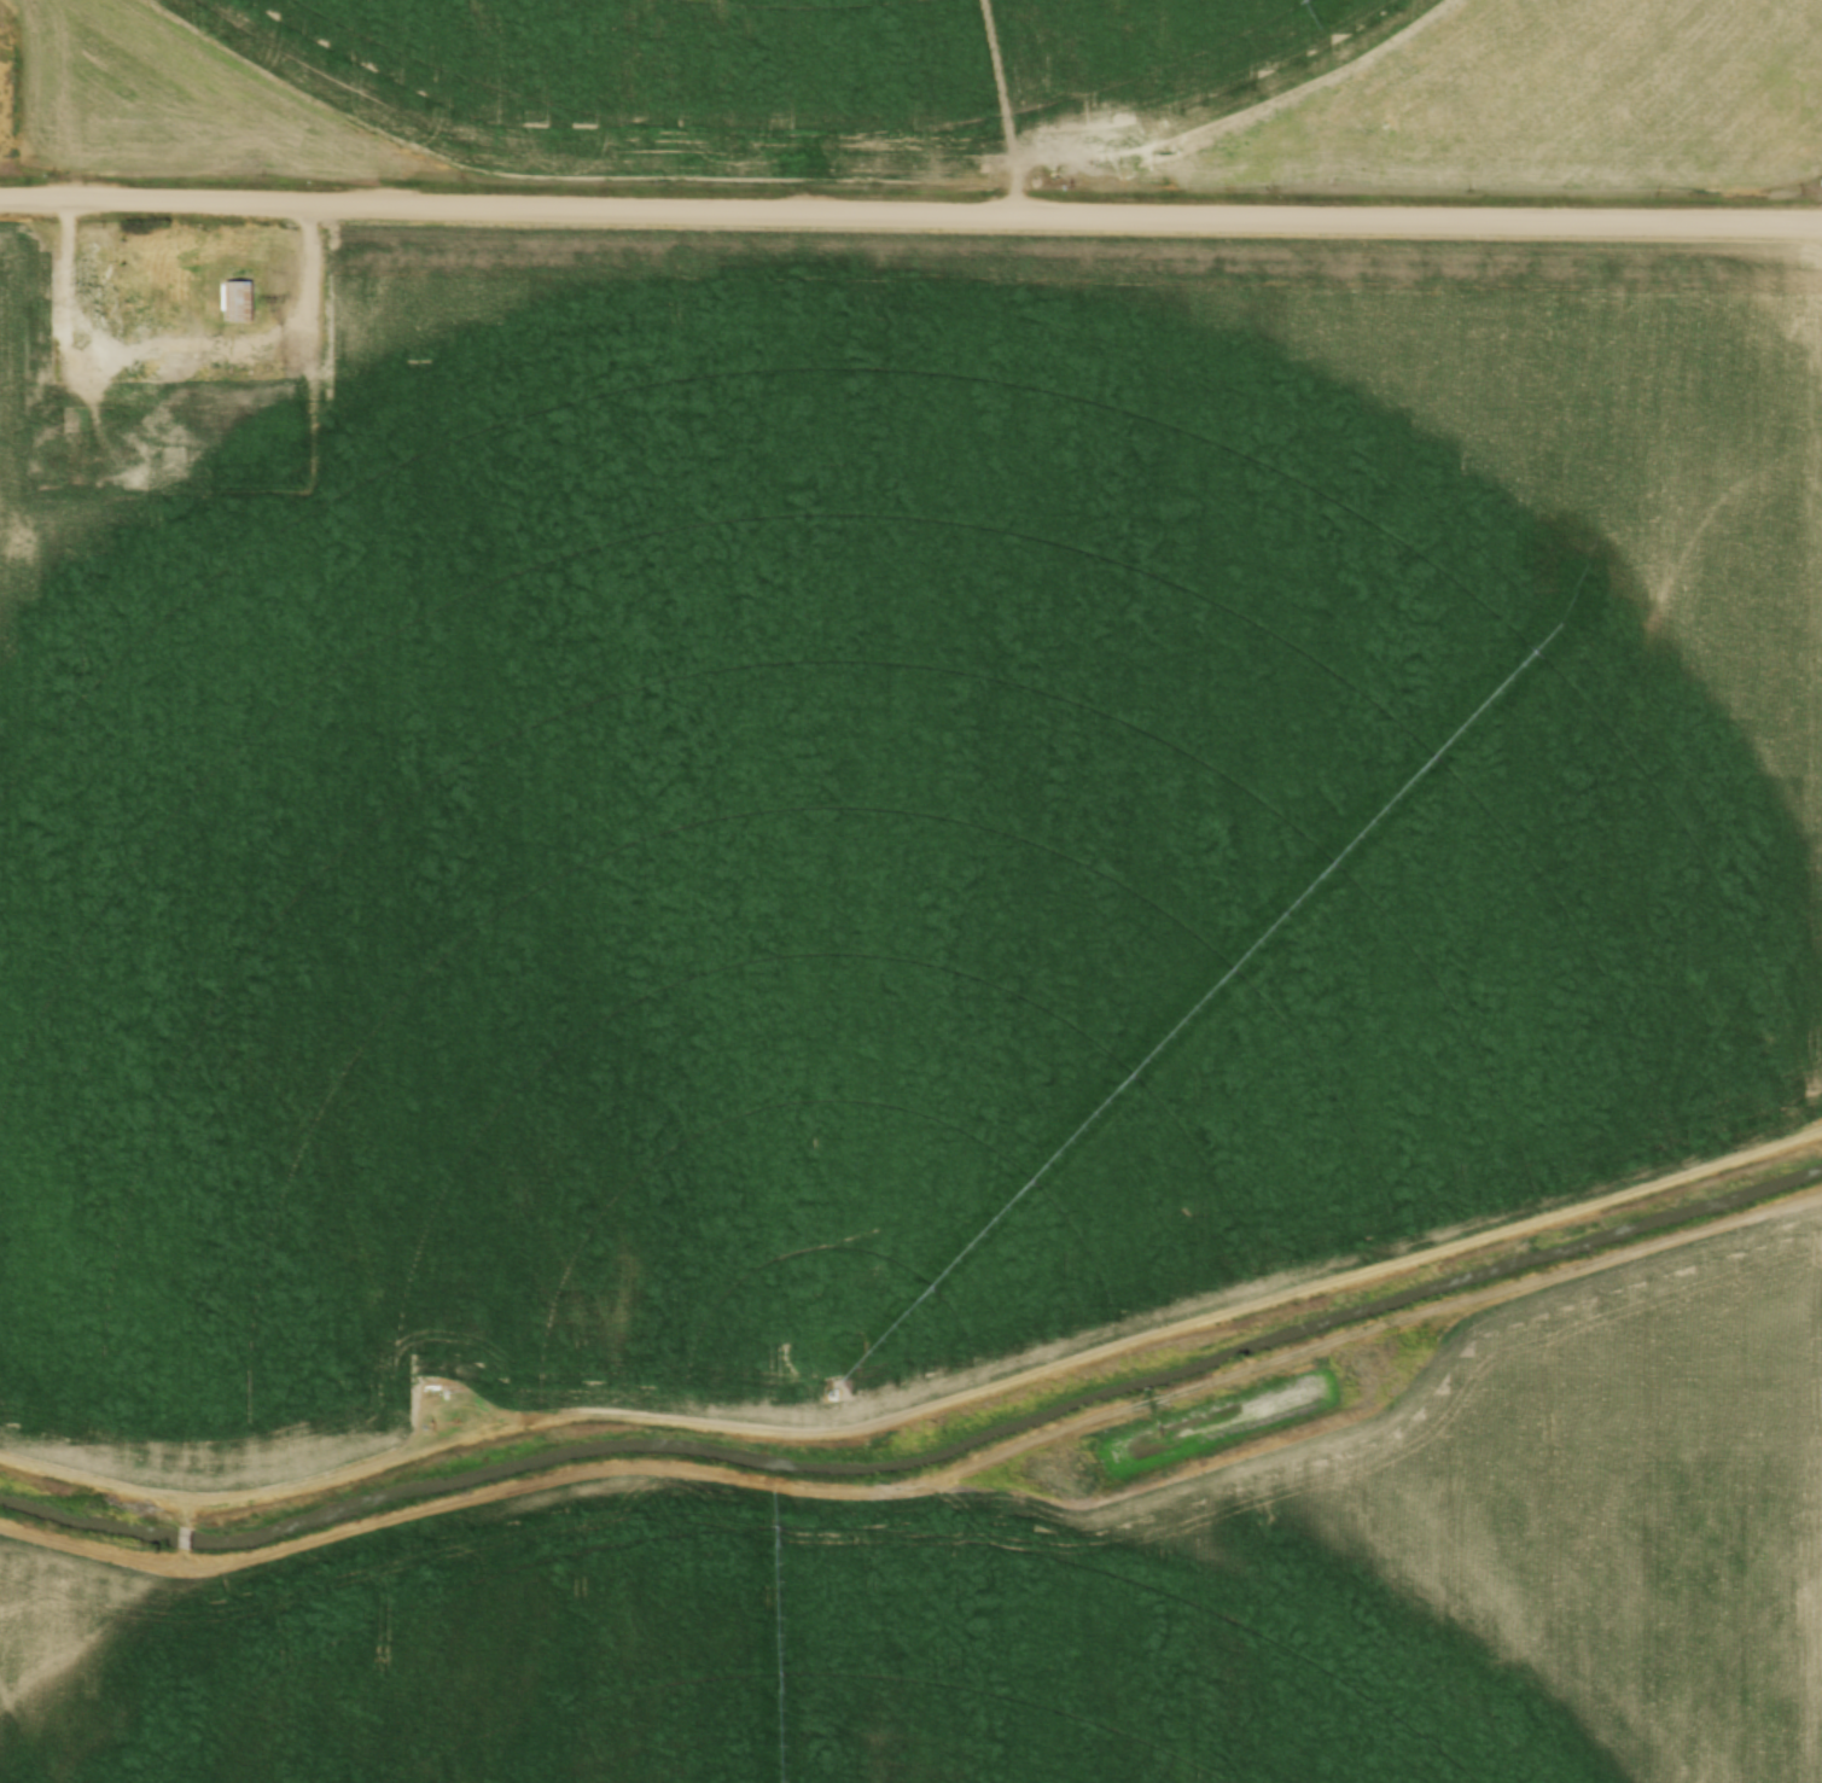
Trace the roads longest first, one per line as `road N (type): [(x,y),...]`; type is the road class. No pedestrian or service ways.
road 1 (residential): [(1821,222),(0,197)]

